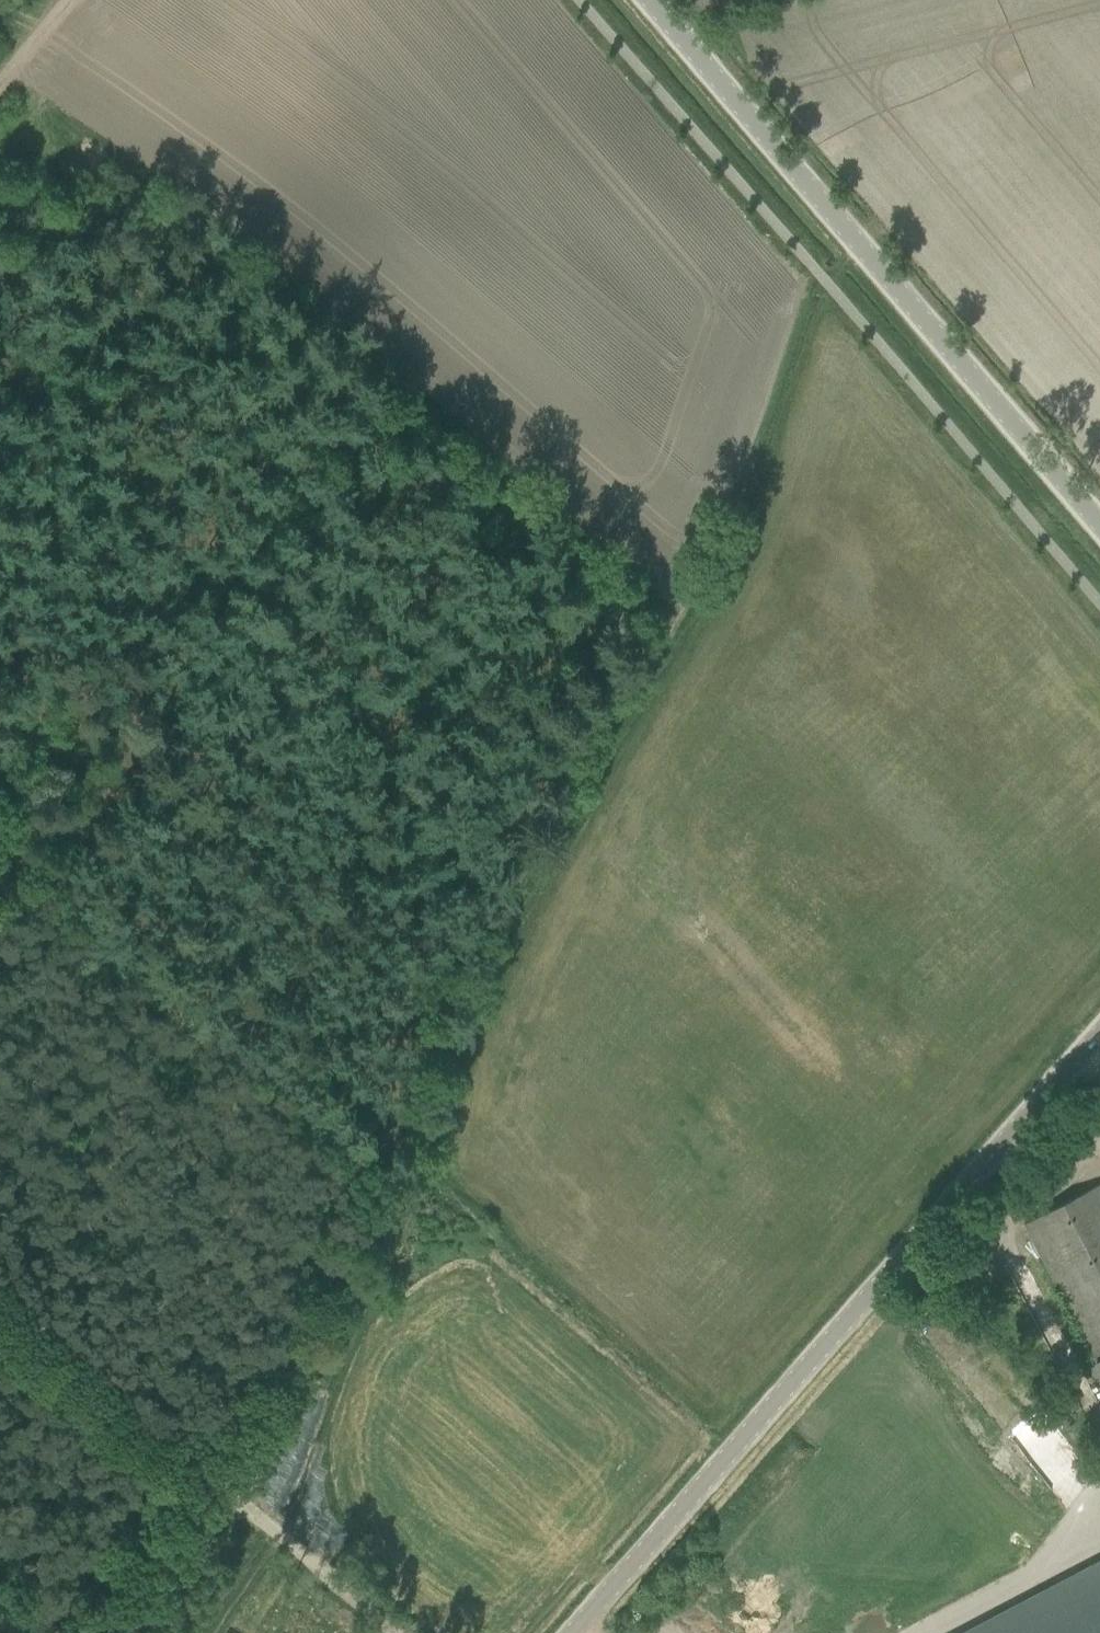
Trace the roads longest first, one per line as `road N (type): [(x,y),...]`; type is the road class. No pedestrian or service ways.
road 1 (unclassified): [(572,1632),(1099,1036)]
road 2 (tertiary): [(1099,523),(653,0)]

